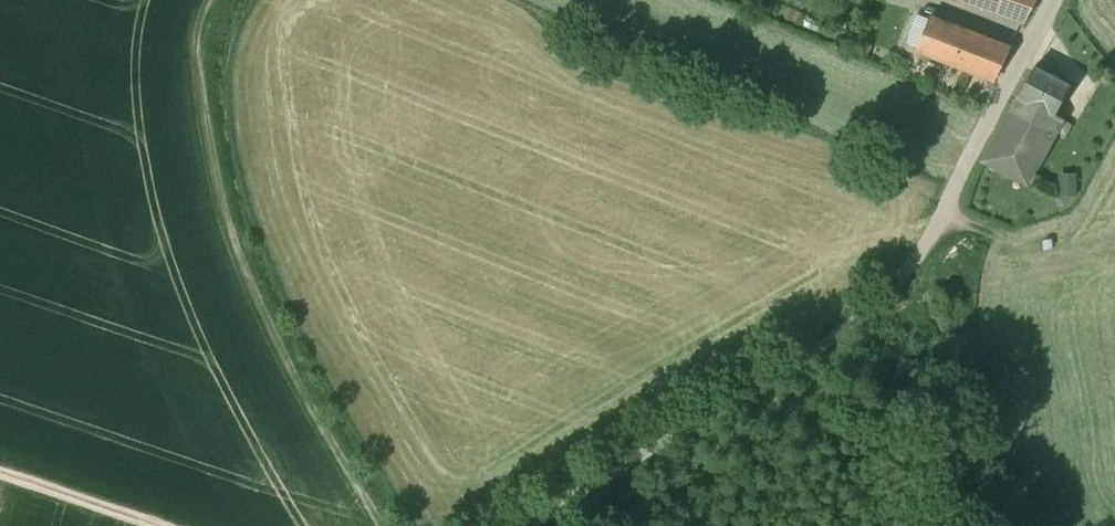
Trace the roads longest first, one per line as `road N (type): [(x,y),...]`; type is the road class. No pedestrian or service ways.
road 1 (unclassified): [(530,525),(811,355),(905,278),(1050,0)]
road 2 (track): [(380,525),(227,233),(191,68),(194,15),(204,0)]
road 3 (track): [(0,475),(151,525)]

